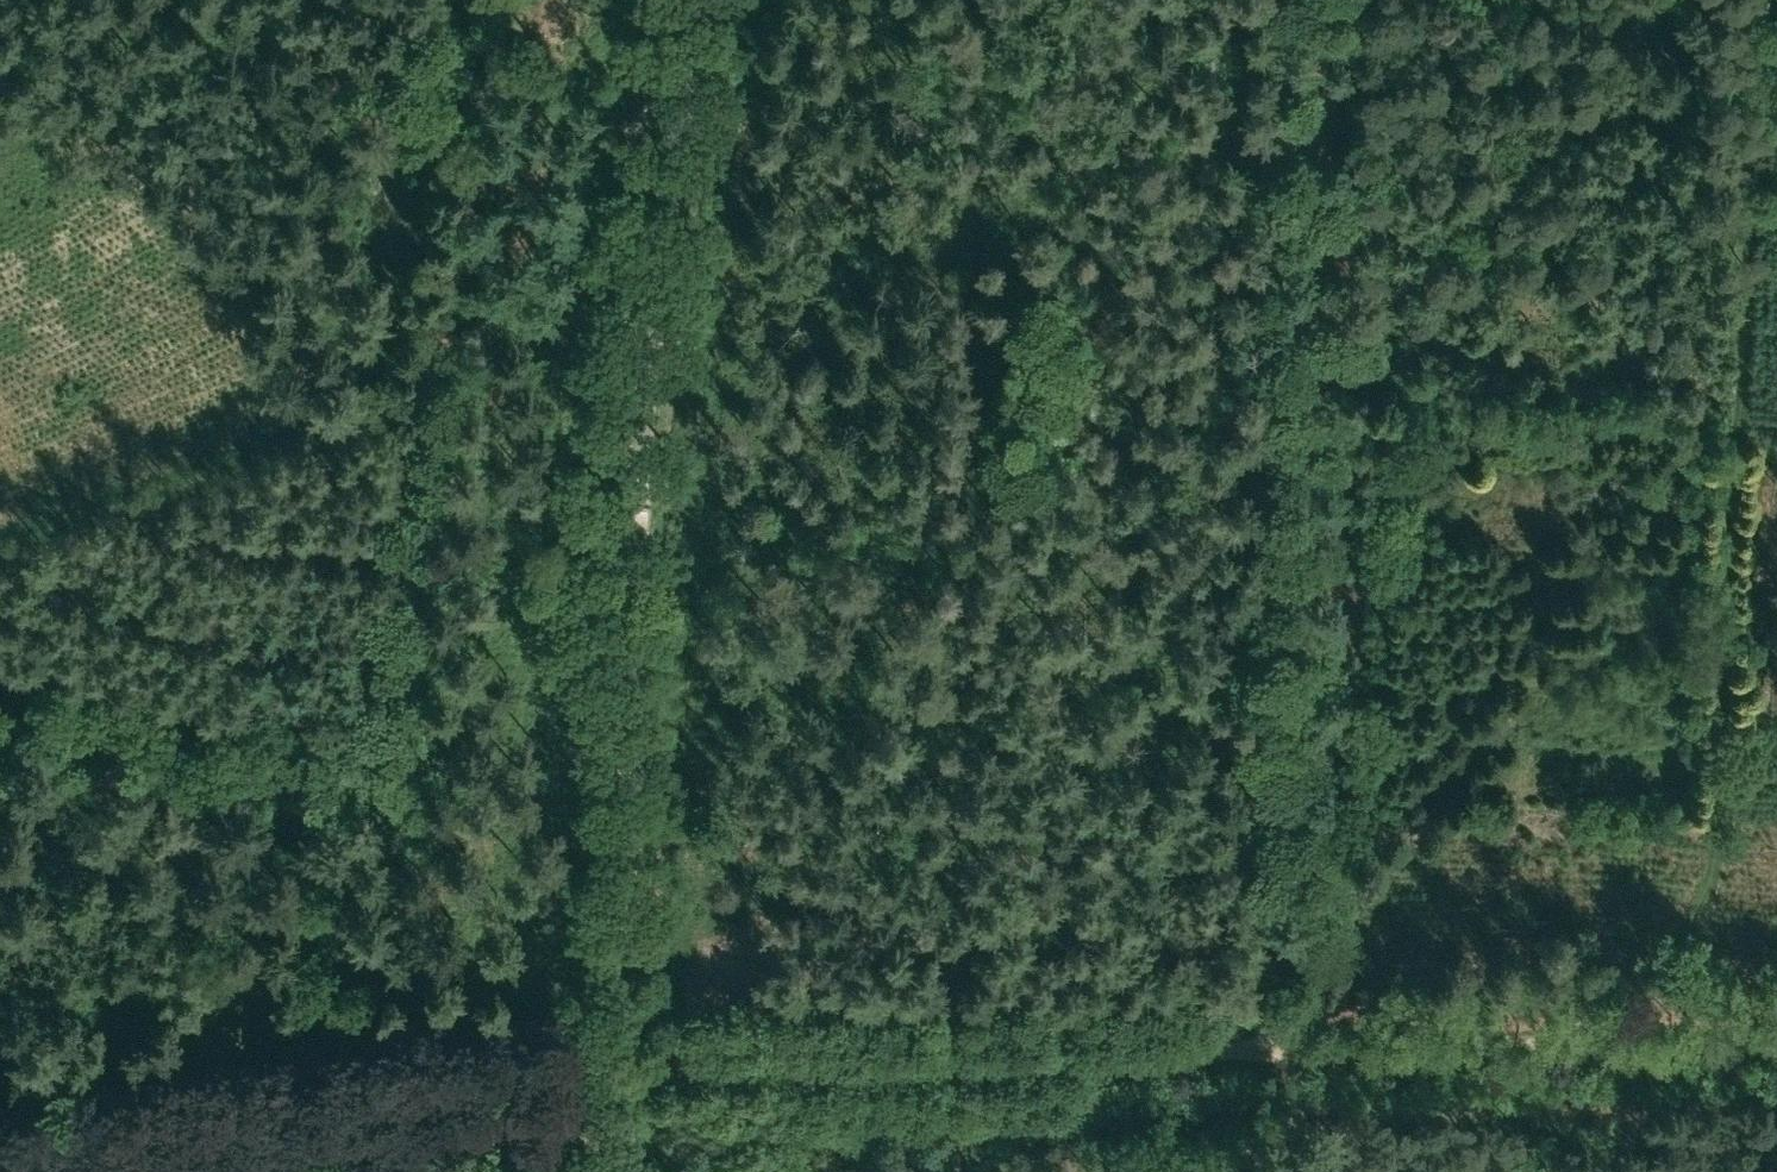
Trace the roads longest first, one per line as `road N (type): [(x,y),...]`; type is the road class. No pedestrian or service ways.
road 1 (track): [(1305,1029),(807,1040),(514,1063),(0,1135)]
road 2 (tertiary): [(625,1171),(644,424),(703,0)]
road 3 (track): [(962,1171),(966,762),(994,0)]
road 4 (track): [(1319,0),(1302,1171)]
road 5 (track): [(1716,0),(1707,794),(1677,1033)]
road 6 (track): [(411,859),(407,807),(440,460),(526,0)]
road 7 (track): [(0,553),(450,396)]
road 8 (track): [(1305,1029),(1776,1034)]
road 9 (track): [(0,701),(337,842),(411,859)]

